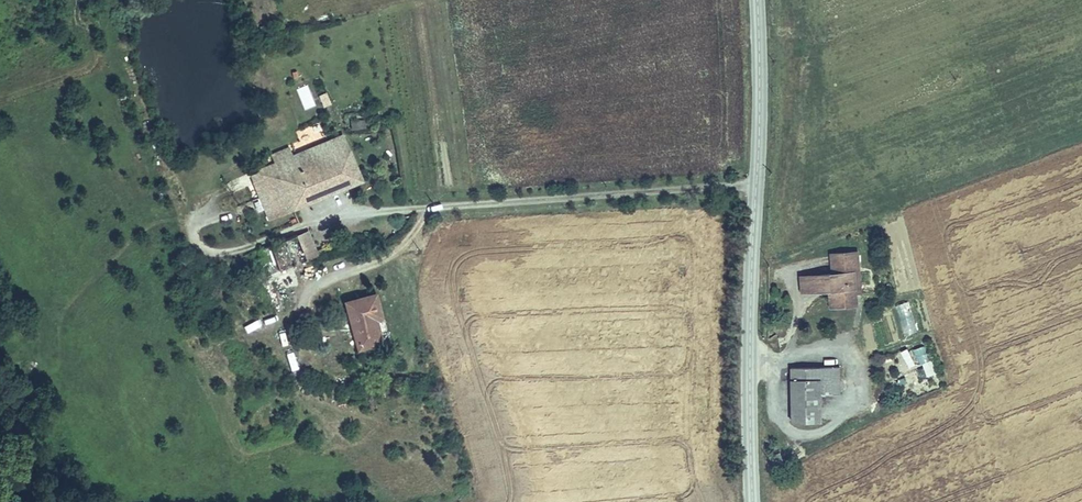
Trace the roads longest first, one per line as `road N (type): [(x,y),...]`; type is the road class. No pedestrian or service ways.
road 1 (tertiary): [(756,0),(753,501)]

